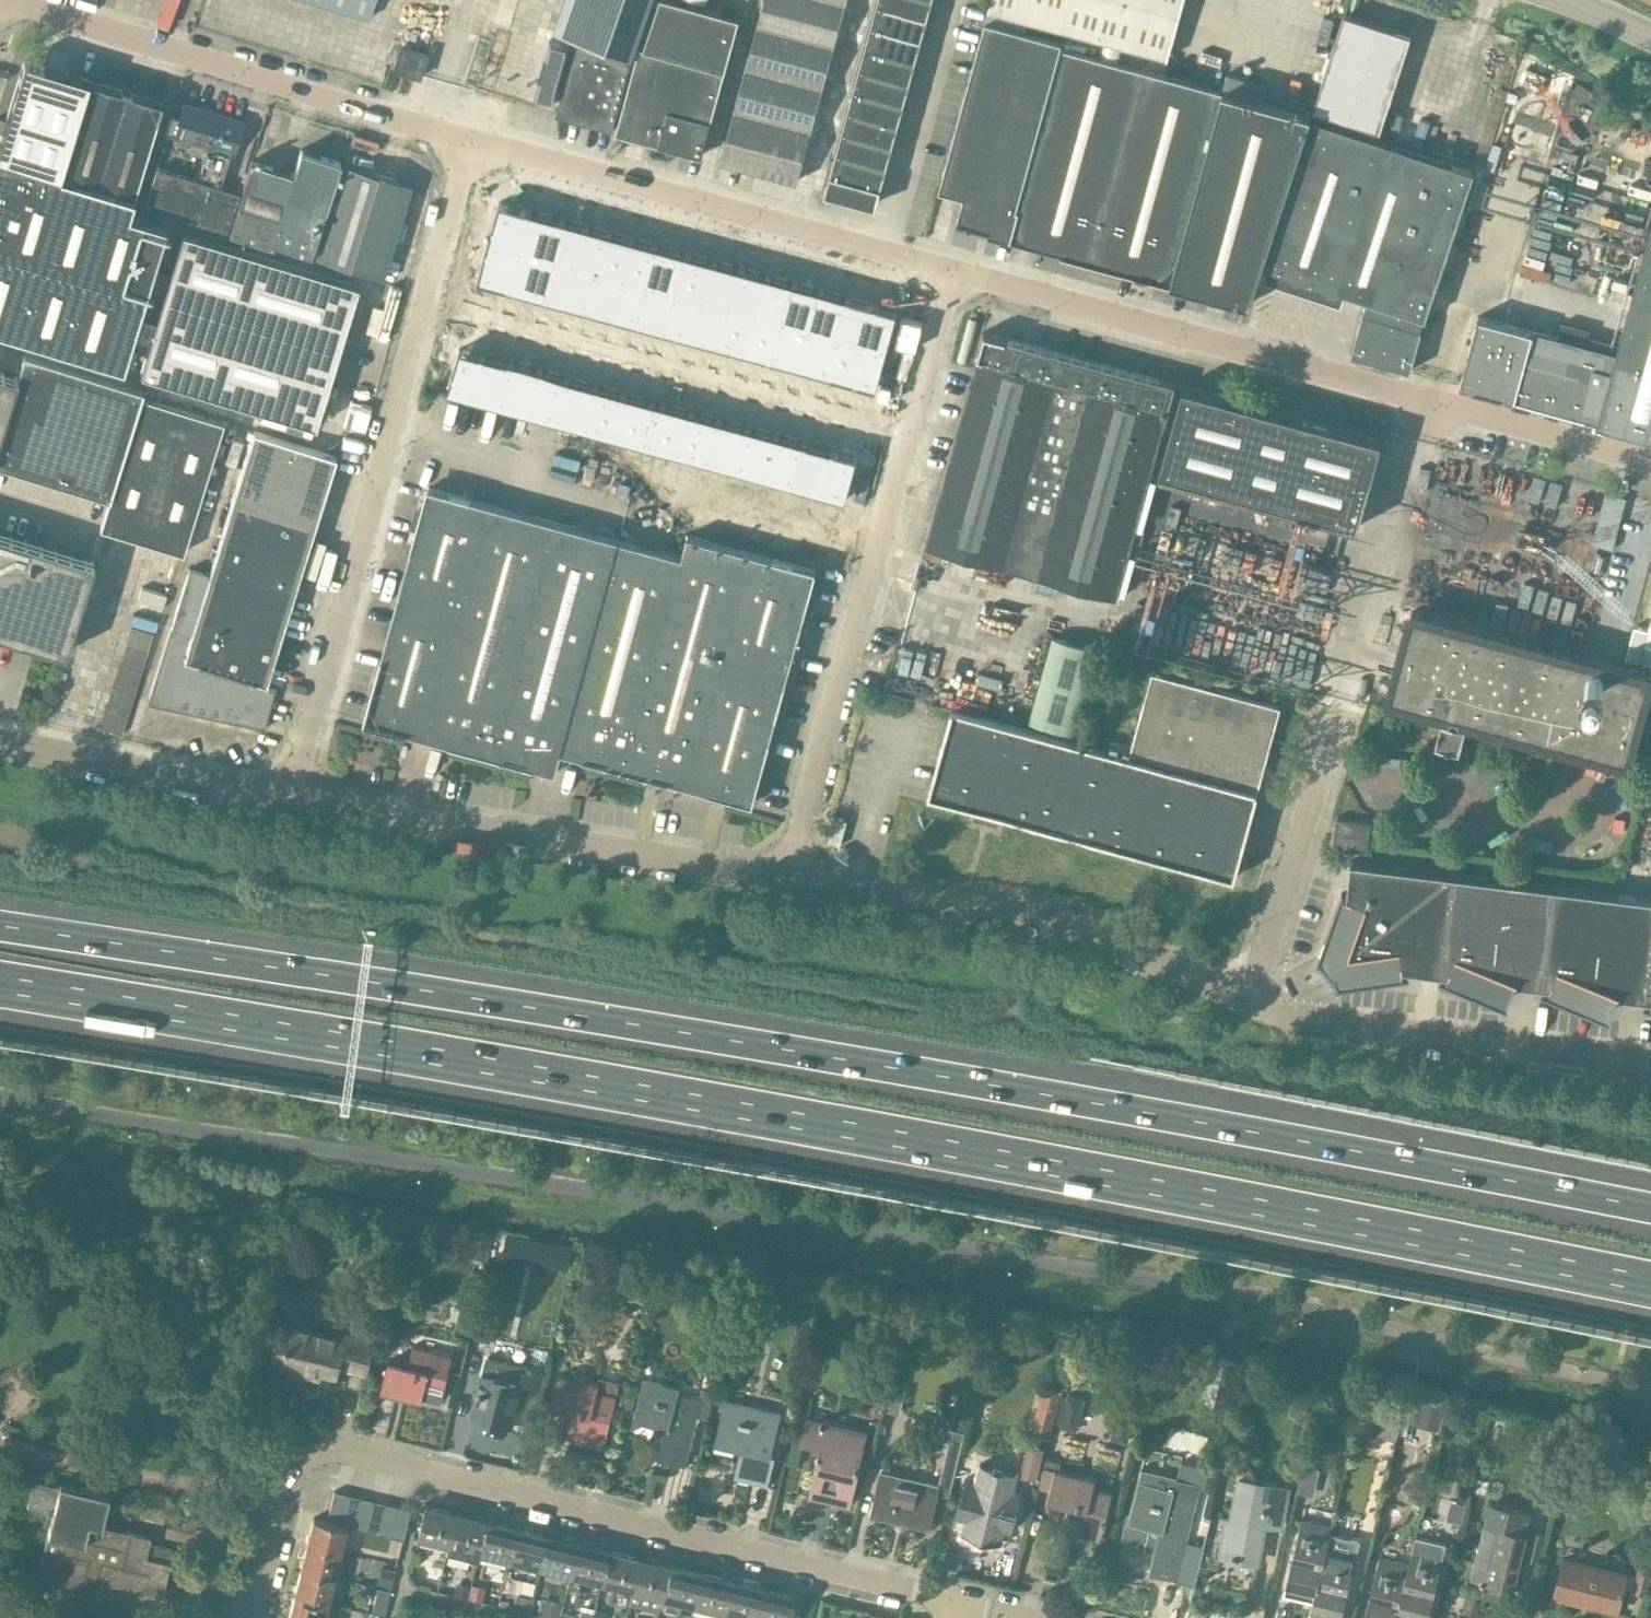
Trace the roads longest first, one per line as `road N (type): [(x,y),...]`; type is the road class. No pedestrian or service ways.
road 1 (motorway): [(0,984),(904,1139),(1650,1284)]
road 2 (motorway): [(1650,1208),(885,1066),(0,925)]
road 3 (residential): [(946,1600),(336,1449),(288,1474),(250,1617)]
road 4 (unclassified): [(1650,466),(954,273)]
road 5 (unclassified): [(294,799),(469,144)]
road 6 (unclassified): [(789,873),(954,273)]
road 7 (unclassified): [(954,273),(469,144)]
road 8 (unclassified): [(789,873),(294,799)]
road 9 (unclassified): [(469,144),(5,0)]
road 10 (unclassified): [(1247,1004),(1068,918),(789,873)]
road 11 (unclassified): [(1650,1062),(1427,1036),(1247,1004)]
road 12 (unclassified): [(294,799),(0,737)]
road 13 (unclassified): [(1247,1004),(1332,734)]

